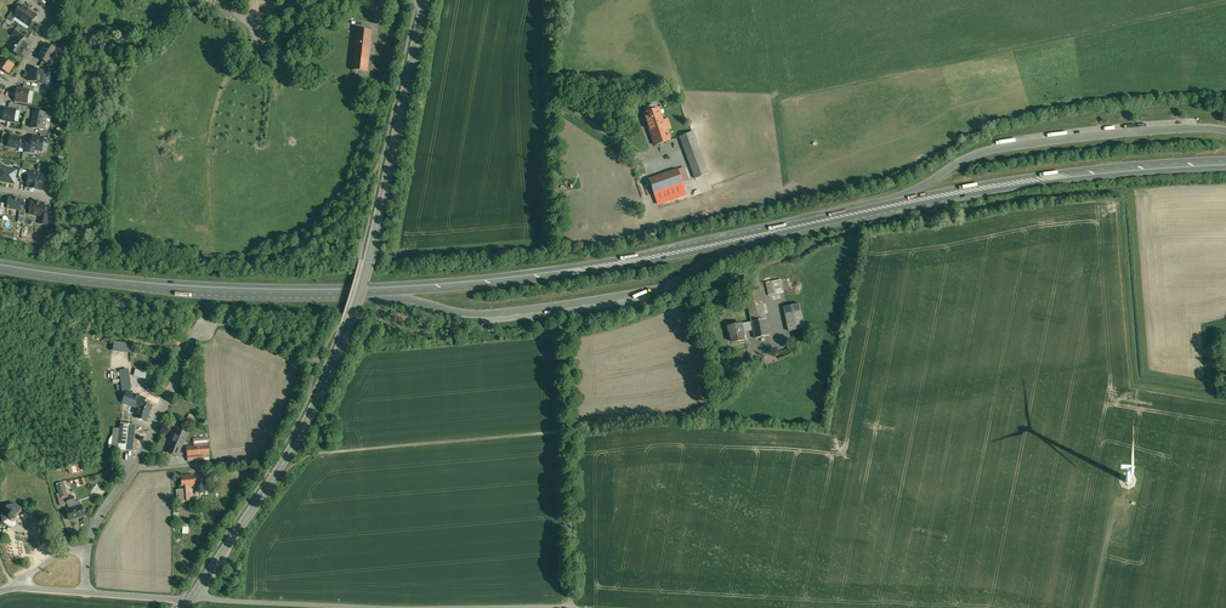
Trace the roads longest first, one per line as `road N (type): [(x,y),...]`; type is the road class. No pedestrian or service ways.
road 1 (trunk): [(1225,161),(1010,183),(648,258),(479,283),(286,291),(128,282),(0,262)]
road 2 (secondary): [(425,0),(374,238),(342,346),(269,487),(191,599)]
road 3 (unclassified): [(573,607),(571,431),(708,416),(763,349)]
road 4 (track): [(565,349),(571,431),(322,452),(272,467)]
road 5 (unclassified): [(478,607),(191,599)]
road 6 (unclassified): [(87,553),(96,525),(143,460),(192,342),(206,330)]
road 7 (residential): [(28,0),(51,17),(0,99)]

